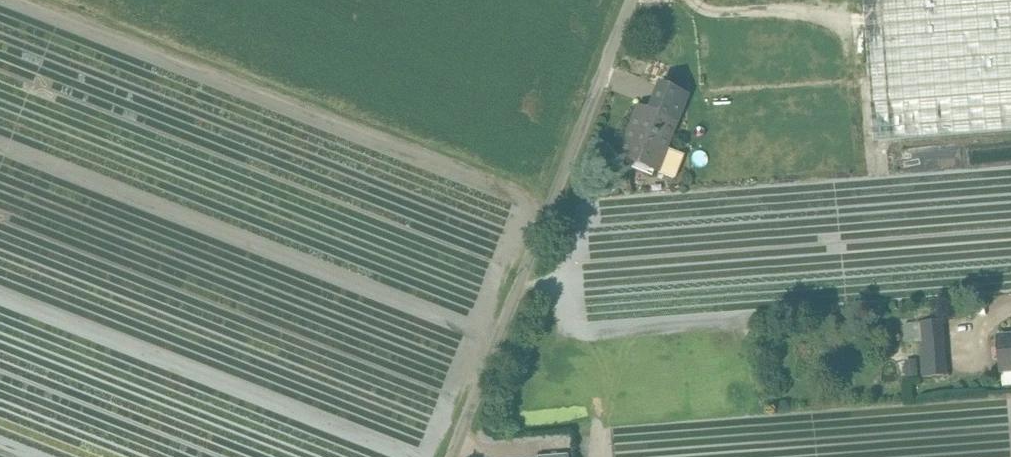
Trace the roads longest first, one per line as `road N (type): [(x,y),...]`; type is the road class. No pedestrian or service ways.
road 1 (unclassified): [(638,0),(457,456)]

